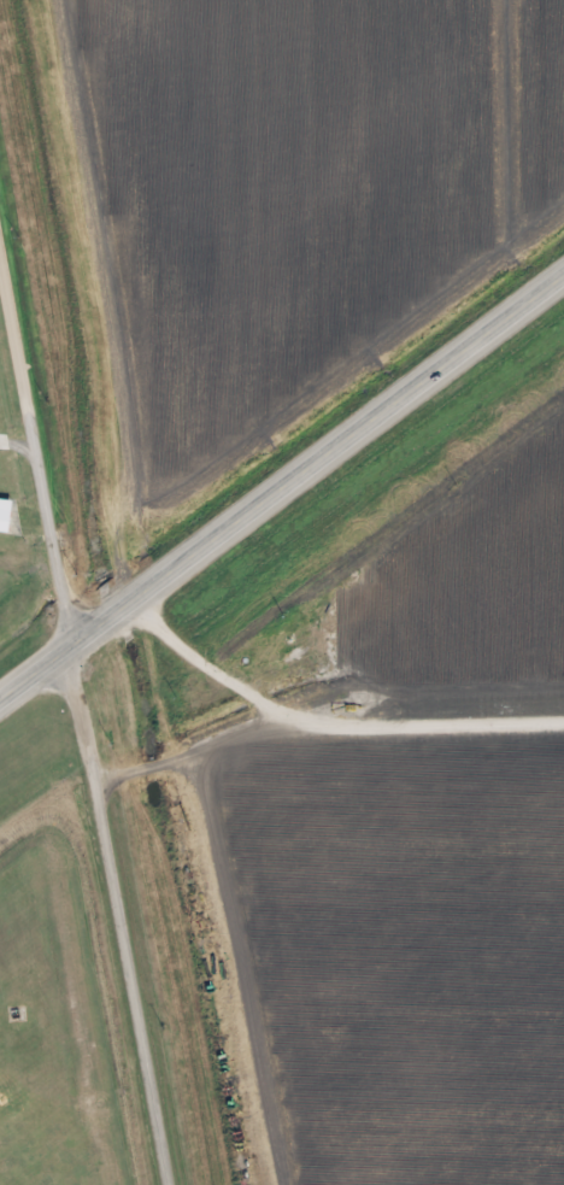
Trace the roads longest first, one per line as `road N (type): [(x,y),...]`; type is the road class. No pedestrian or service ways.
road 1 (residential): [(0,189),(180,1184)]
road 2 (primary): [(0,674),(563,272)]

